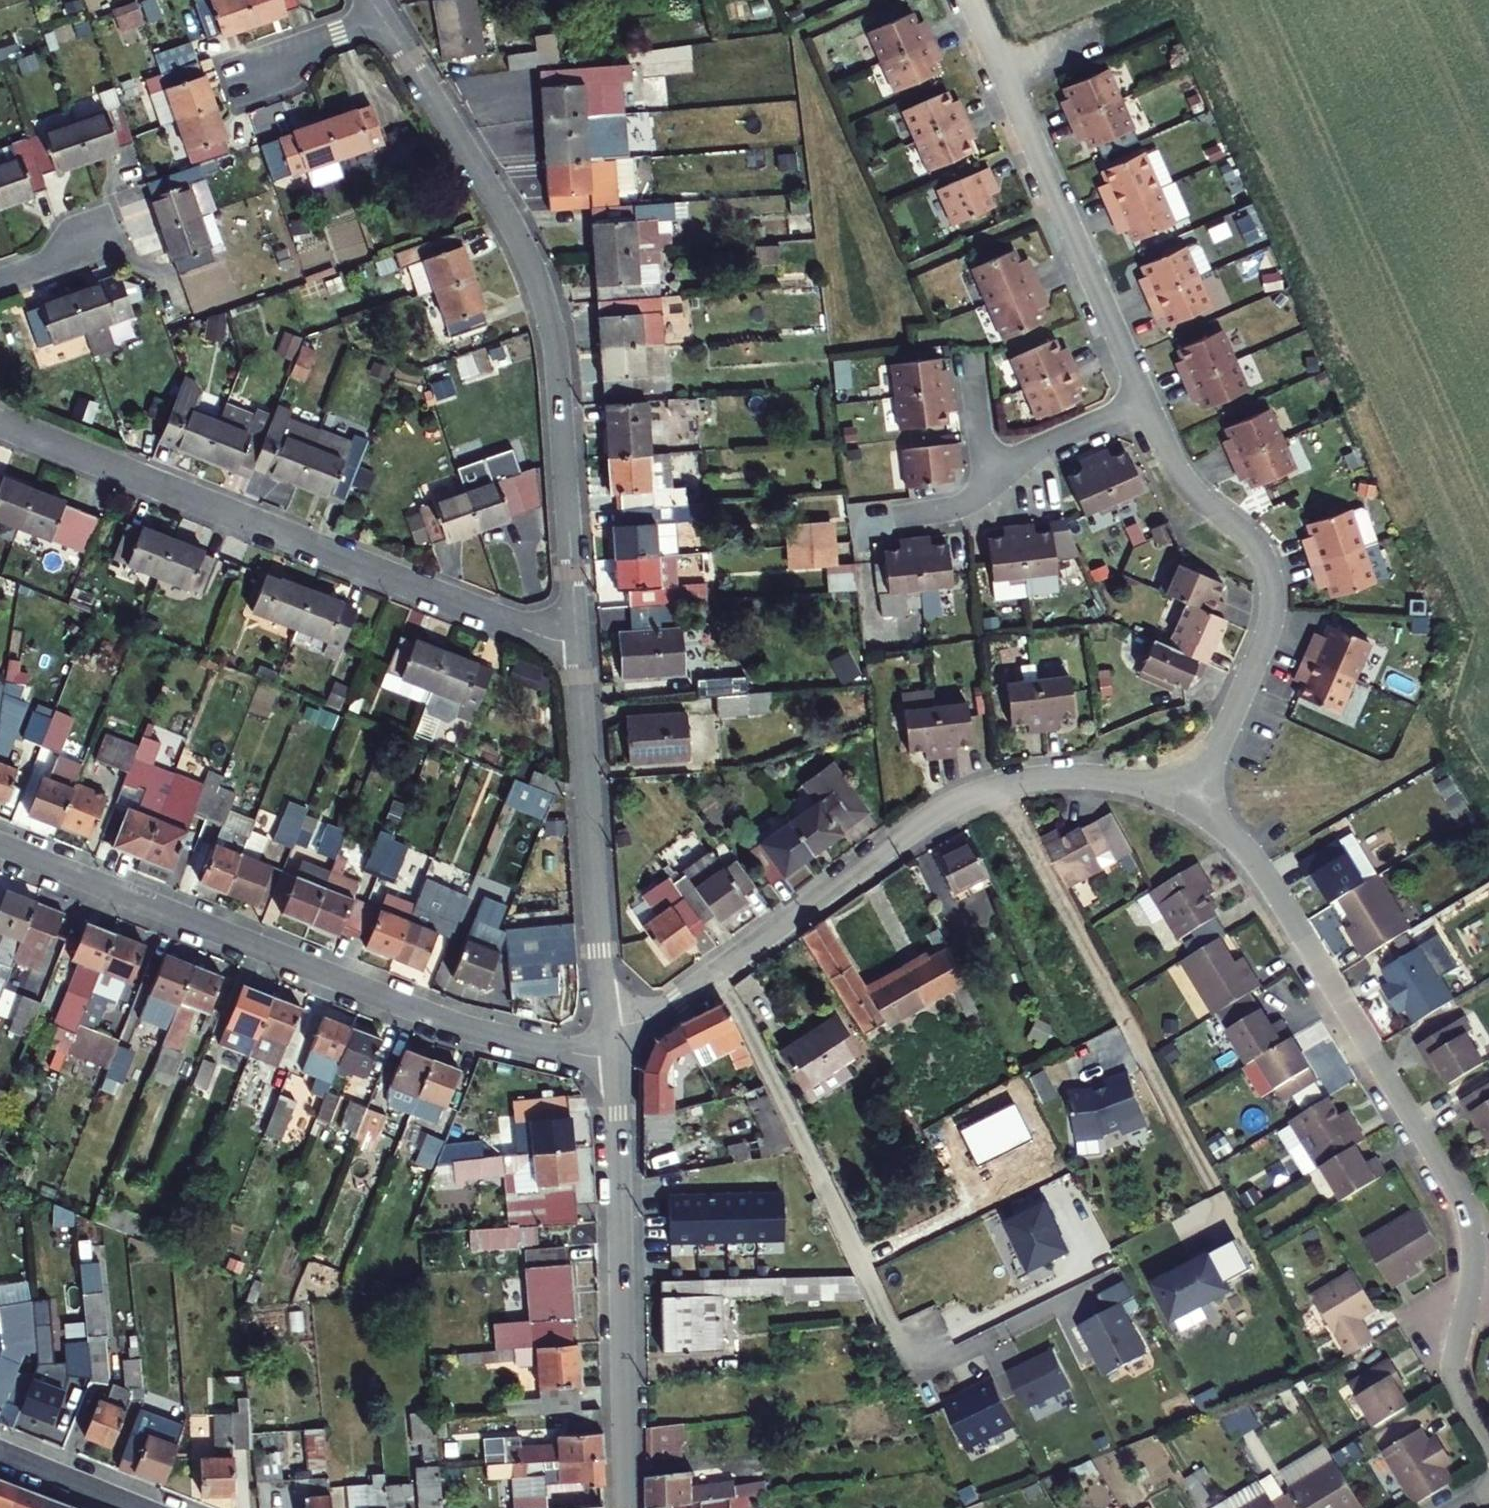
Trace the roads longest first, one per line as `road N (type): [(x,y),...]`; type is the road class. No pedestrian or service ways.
road 1 (residential): [(383,20),(511,224),(548,310),(577,640)]
road 2 (residential): [(613,1056),(453,1024),(0,845)]
road 3 (residential): [(0,422),(529,632),(577,640)]
road 4 (residential): [(1468,1297),(1474,1244),(1457,1188),(1266,876),(1187,789)]
road 5 (residential): [(998,786),(935,812),(612,1047)]
road 6 (residential): [(613,1056),(627,1507)]
road 7 (residential): [(998,786),(1211,1183)]
road 8 (residential): [(1148,402),(1182,476),(1250,538),(1271,582),(1271,618),(1238,704),(1187,789)]
road 9 (residential): [(970,0),(1148,402)]
road 10 (residential): [(577,640),(612,1047)]
road 11 (track): [(1187,789),(1298,799),(1369,783),(1408,762),(1451,650)]
road 12 (residential): [(1148,402),(1043,445),(960,506),(859,522)]
road 13 (residential): [(1187,789),(1061,775),(998,786)]
road 14 (residential): [(1488,1444),(1455,1382),(1468,1297)]
road 15 (tertiary): [(140,1507),(0,1452)]
road 16 (residential): [(383,20),(297,48),(260,74)]

